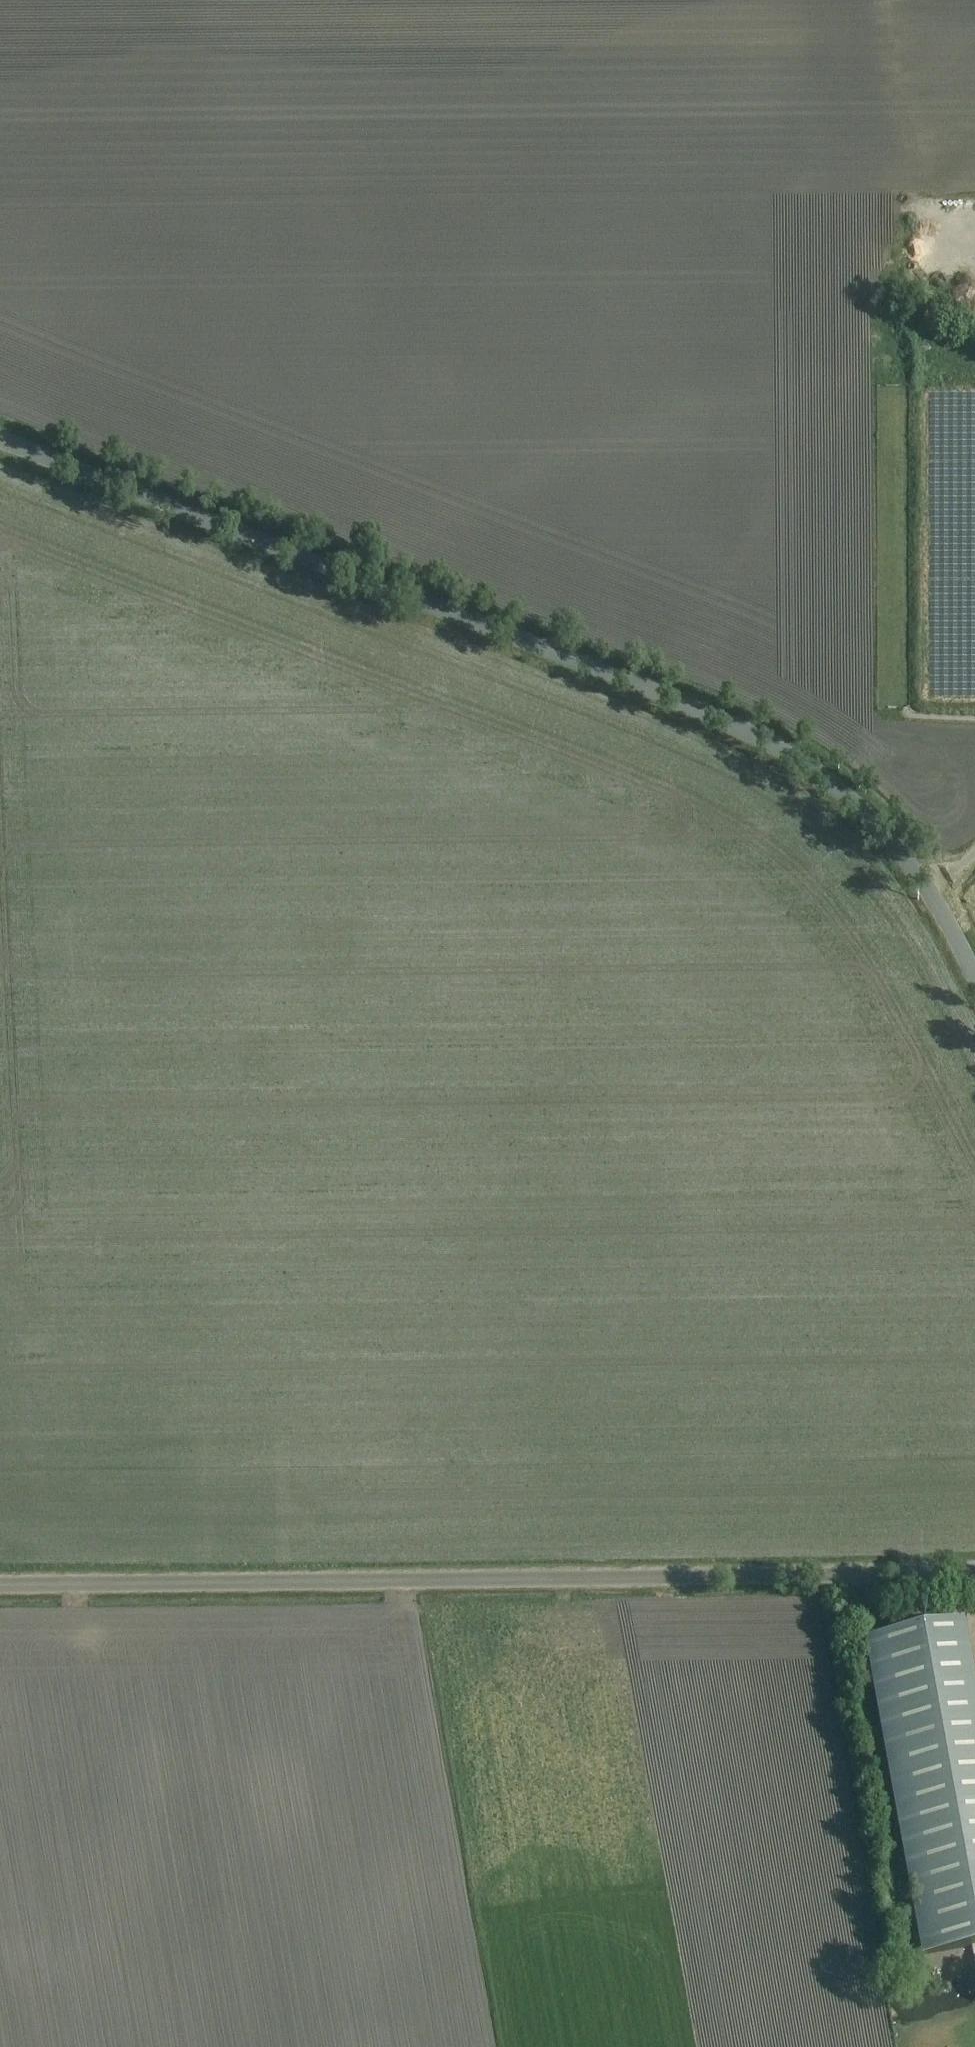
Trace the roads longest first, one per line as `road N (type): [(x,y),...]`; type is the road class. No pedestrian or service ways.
road 1 (unclassified): [(974,975),(890,838),(840,790),(769,743),(632,682),(0,439)]
road 2 (unclassified): [(0,1585),(974,1570)]

